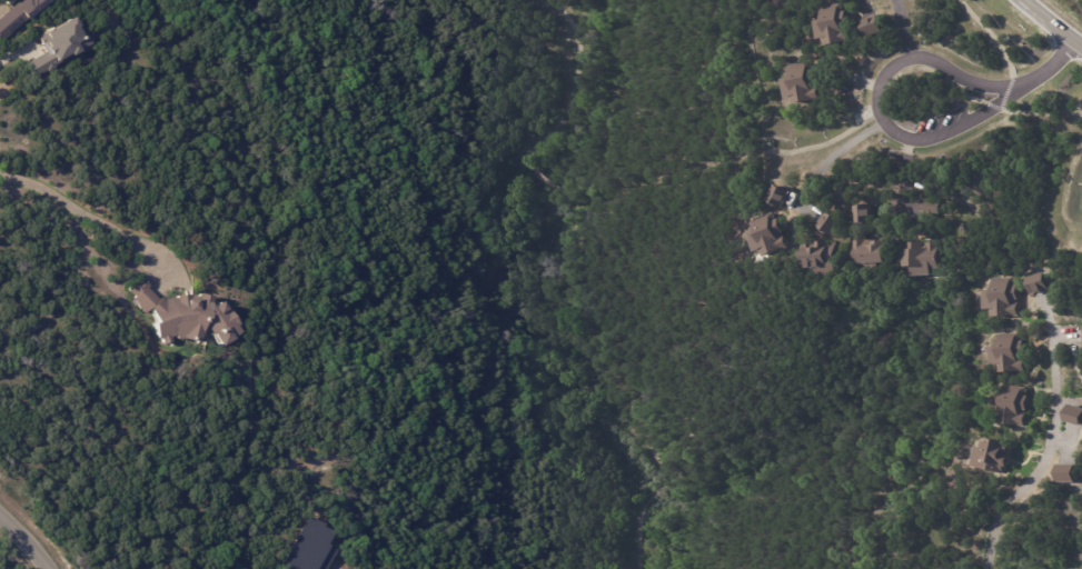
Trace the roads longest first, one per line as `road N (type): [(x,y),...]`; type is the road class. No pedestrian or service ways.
road 1 (residential): [(1030,82),(997,89),(912,59),(896,66),(881,89),(883,117),(906,139),(923,140),(1030,82)]

